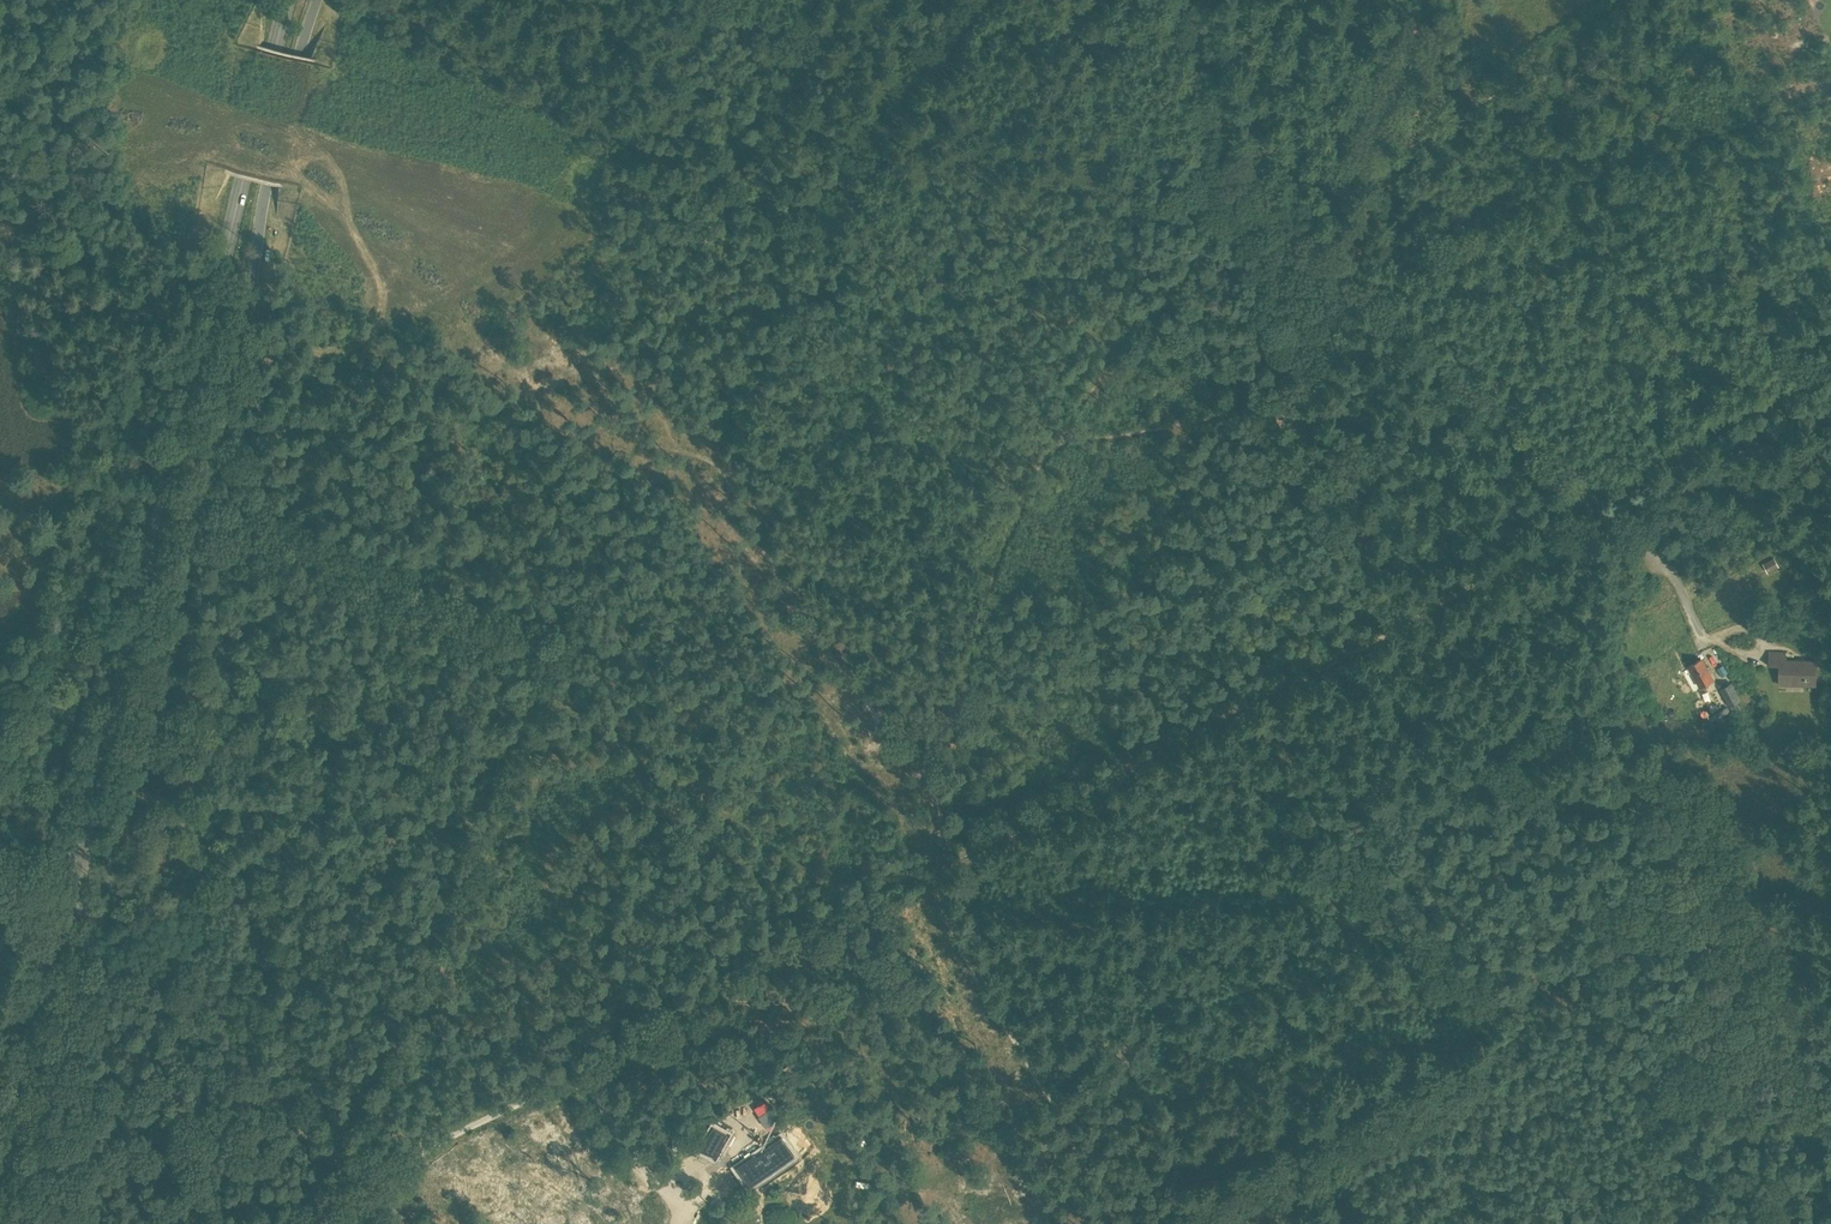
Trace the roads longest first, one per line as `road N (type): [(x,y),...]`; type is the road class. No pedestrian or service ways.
road 1 (unclassified): [(99,911),(317,0)]
road 2 (primary): [(68,905),(286,0)]
road 3 (track): [(1671,456),(1597,490),(1542,544),(1003,839),(928,871)]
road 4 (track): [(1198,0),(1216,108),(1242,158),(1304,207),(1347,265),(1584,483),(1589,499)]
road 5 (track): [(1347,265),(1830,99)]
road 6 (track): [(1120,1223),(916,878)]
road 7 (track): [(928,871),(856,905),(584,1072)]
road 8 (track): [(1304,207),(1613,0)]
road 9 (track): [(90,948),(144,971),(364,1184)]
road 10 (unclassified): [(26,1223),(99,911)]
road 11 (track): [(1166,1223),(1414,1080)]
road 12 (primary): [(0,1177),(68,905)]
road 13 (track): [(364,1184),(584,1072)]
road 14 (track): [(1615,167),(1560,32)]

